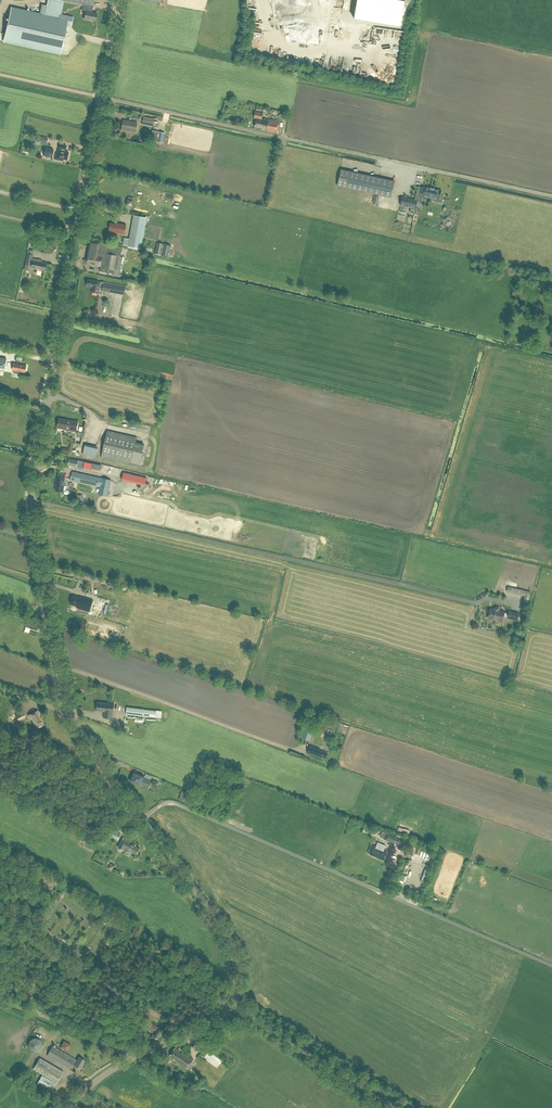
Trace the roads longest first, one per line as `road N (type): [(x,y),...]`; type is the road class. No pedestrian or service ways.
road 1 (tertiary): [(69,712),(34,526),(34,468),(120,0)]
road 2 (track): [(105,98),(551,196)]
road 3 (unclassified): [(551,965),(174,803),(143,819)]
road 4 (tertiary): [(179,1038),(231,1007),(240,963),(143,819)]
road 5 (track): [(396,1107),(237,1011)]
road 6 (tertiary): [(143,819),(69,712)]

